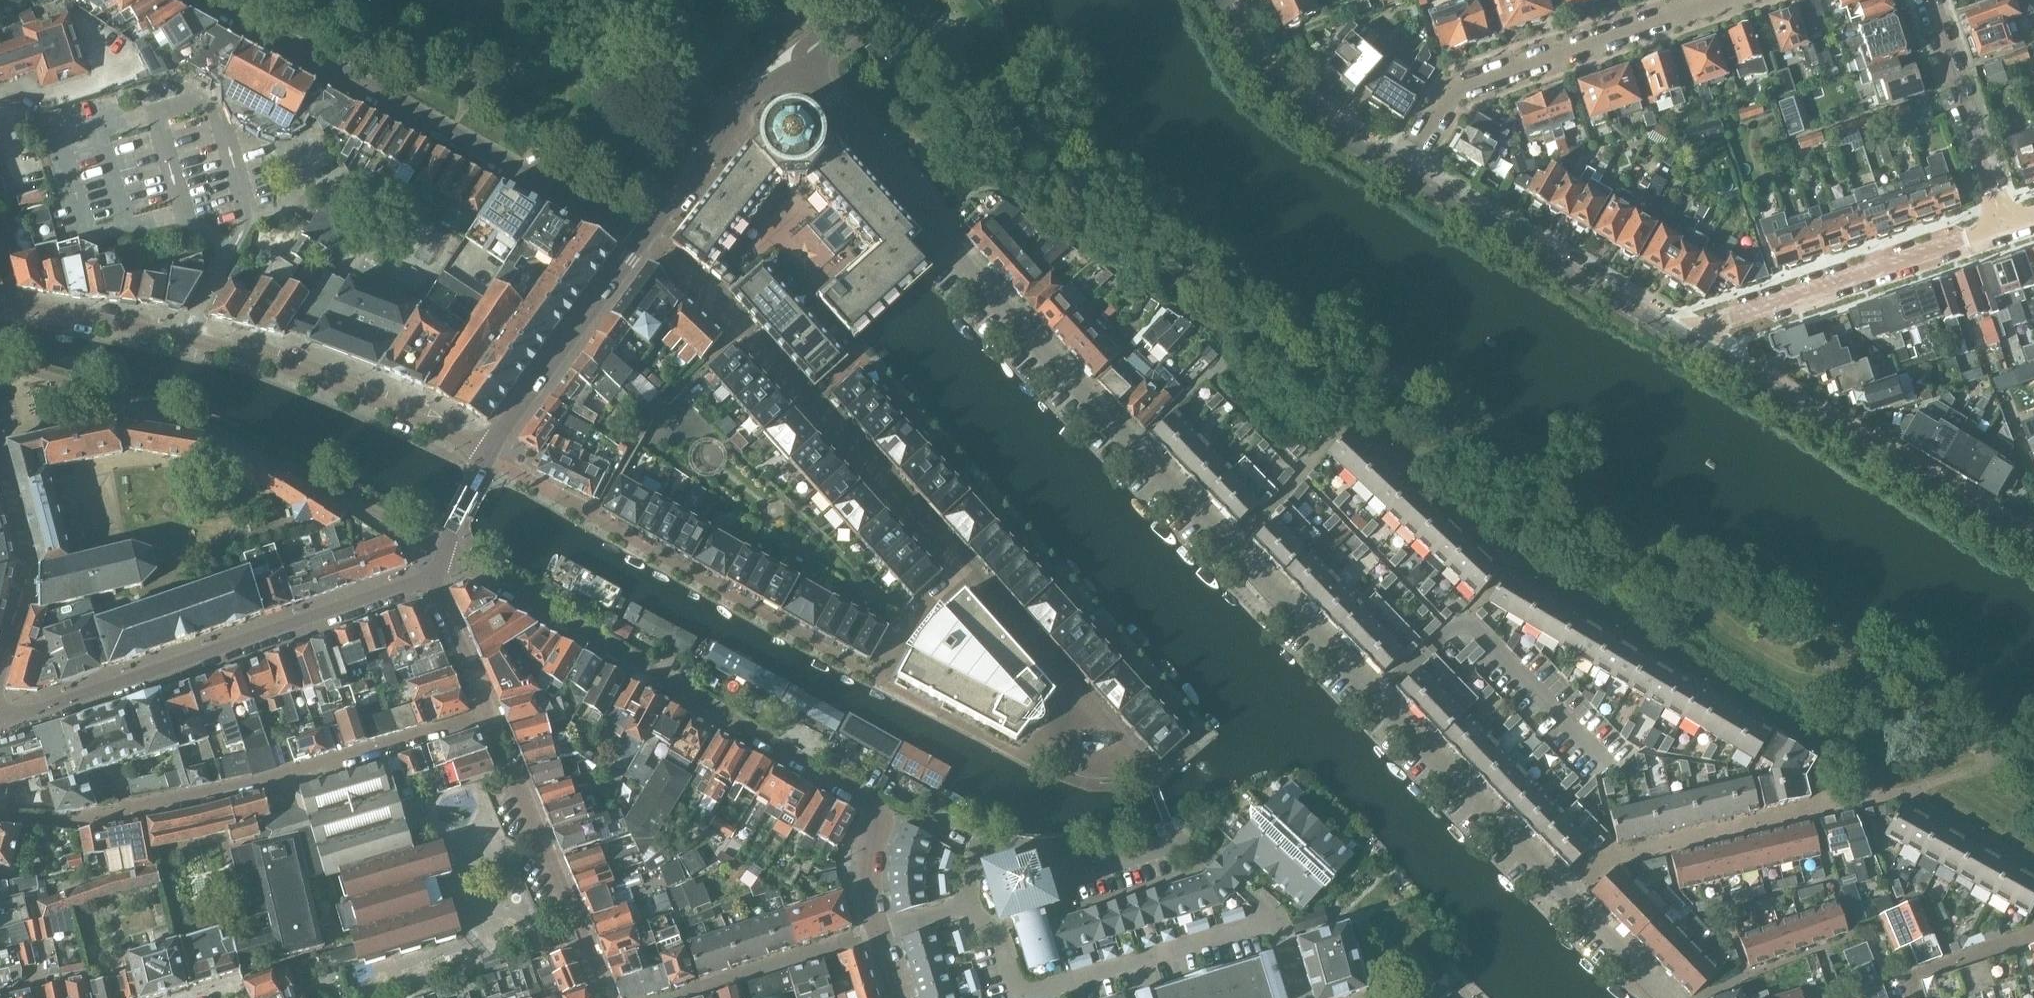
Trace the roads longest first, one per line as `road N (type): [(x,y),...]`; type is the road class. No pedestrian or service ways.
road 1 (residential): [(800,57),(926,201),(952,251),(1140,456),(1667,997)]
road 2 (residential): [(879,931),(869,878),(875,803),(445,552)]
road 3 (tertiary): [(0,308),(75,314),(257,353),(490,454)]
road 4 (residential): [(210,0),(645,238)]
road 5 (residential): [(22,821),(175,802),(487,716)]
road 6 (residential): [(0,711),(45,704),(431,575)]
road 7 (residential): [(1275,920),(1204,852),(1177,841),(1075,874),(1039,847),(984,849),(972,872),(970,906)]
road 8 (tertiary): [(2033,545),(1694,346)]
road 9 (residential): [(1399,176),(1454,91),(1720,0)]
road 10 (residential): [(1275,920),(1022,992),(997,931),(970,906)]
road 11 (tertiary): [(1694,346),(1399,176)]
road 12 (residential): [(1694,346),(1709,326),(1731,317),(2004,226)]
road 13 (residential): [(487,716),(607,997)]
road 14 (tertiary): [(490,454),(645,238)]
road 15 (tertiary): [(1399,176),(1269,84),(1221,0)]
road 16 (tertiary): [(645,238),(737,116),(800,57)]
road 17 (residential): [(1929,0),(2004,226)]
road 18 (residential): [(0,457),(29,567),(0,682)]
road 19 (residential): [(670,997),(879,931)]
road 20 (residential): [(431,575),(487,716)]

